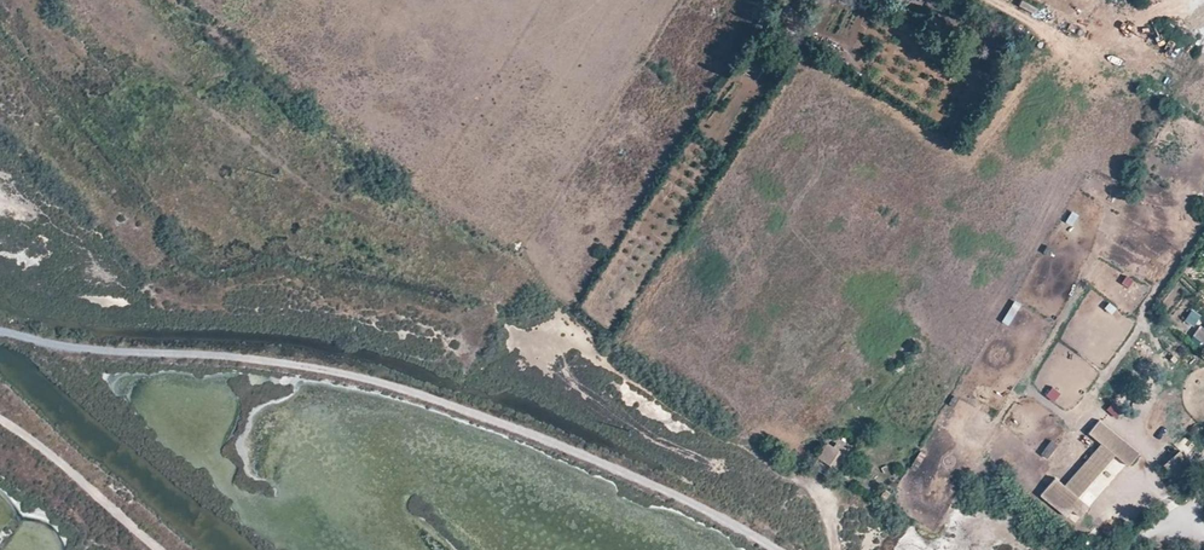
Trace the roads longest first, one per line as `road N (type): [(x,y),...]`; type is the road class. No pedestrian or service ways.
road 1 (track): [(0,336),(340,366),(534,428),(789,549)]
road 2 (track): [(0,419),(162,549)]

